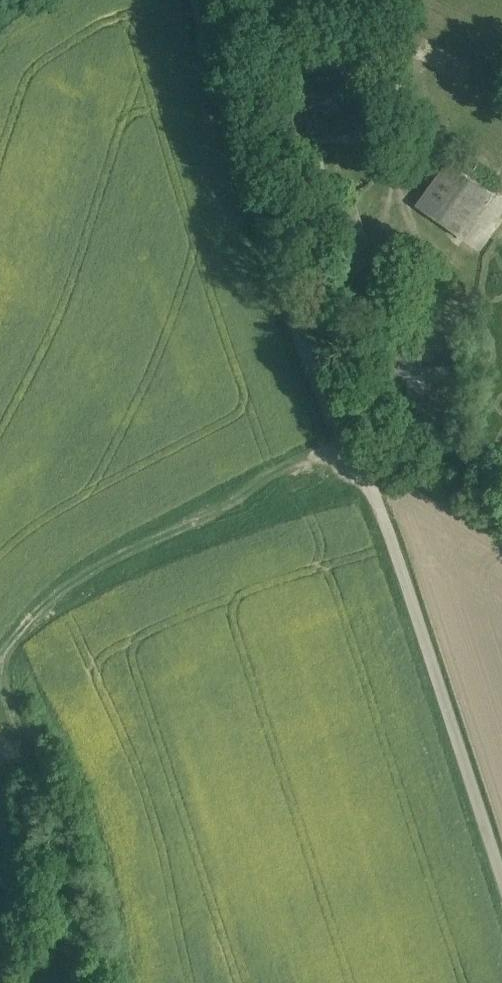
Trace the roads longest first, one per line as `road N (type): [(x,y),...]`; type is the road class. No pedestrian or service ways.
road 1 (track): [(501,878),(380,504),(289,307),(197,0)]
road 2 (track): [(351,443),(119,547),(47,593),(16,629),(6,663),(49,800),(67,903),(56,947),(59,982)]

